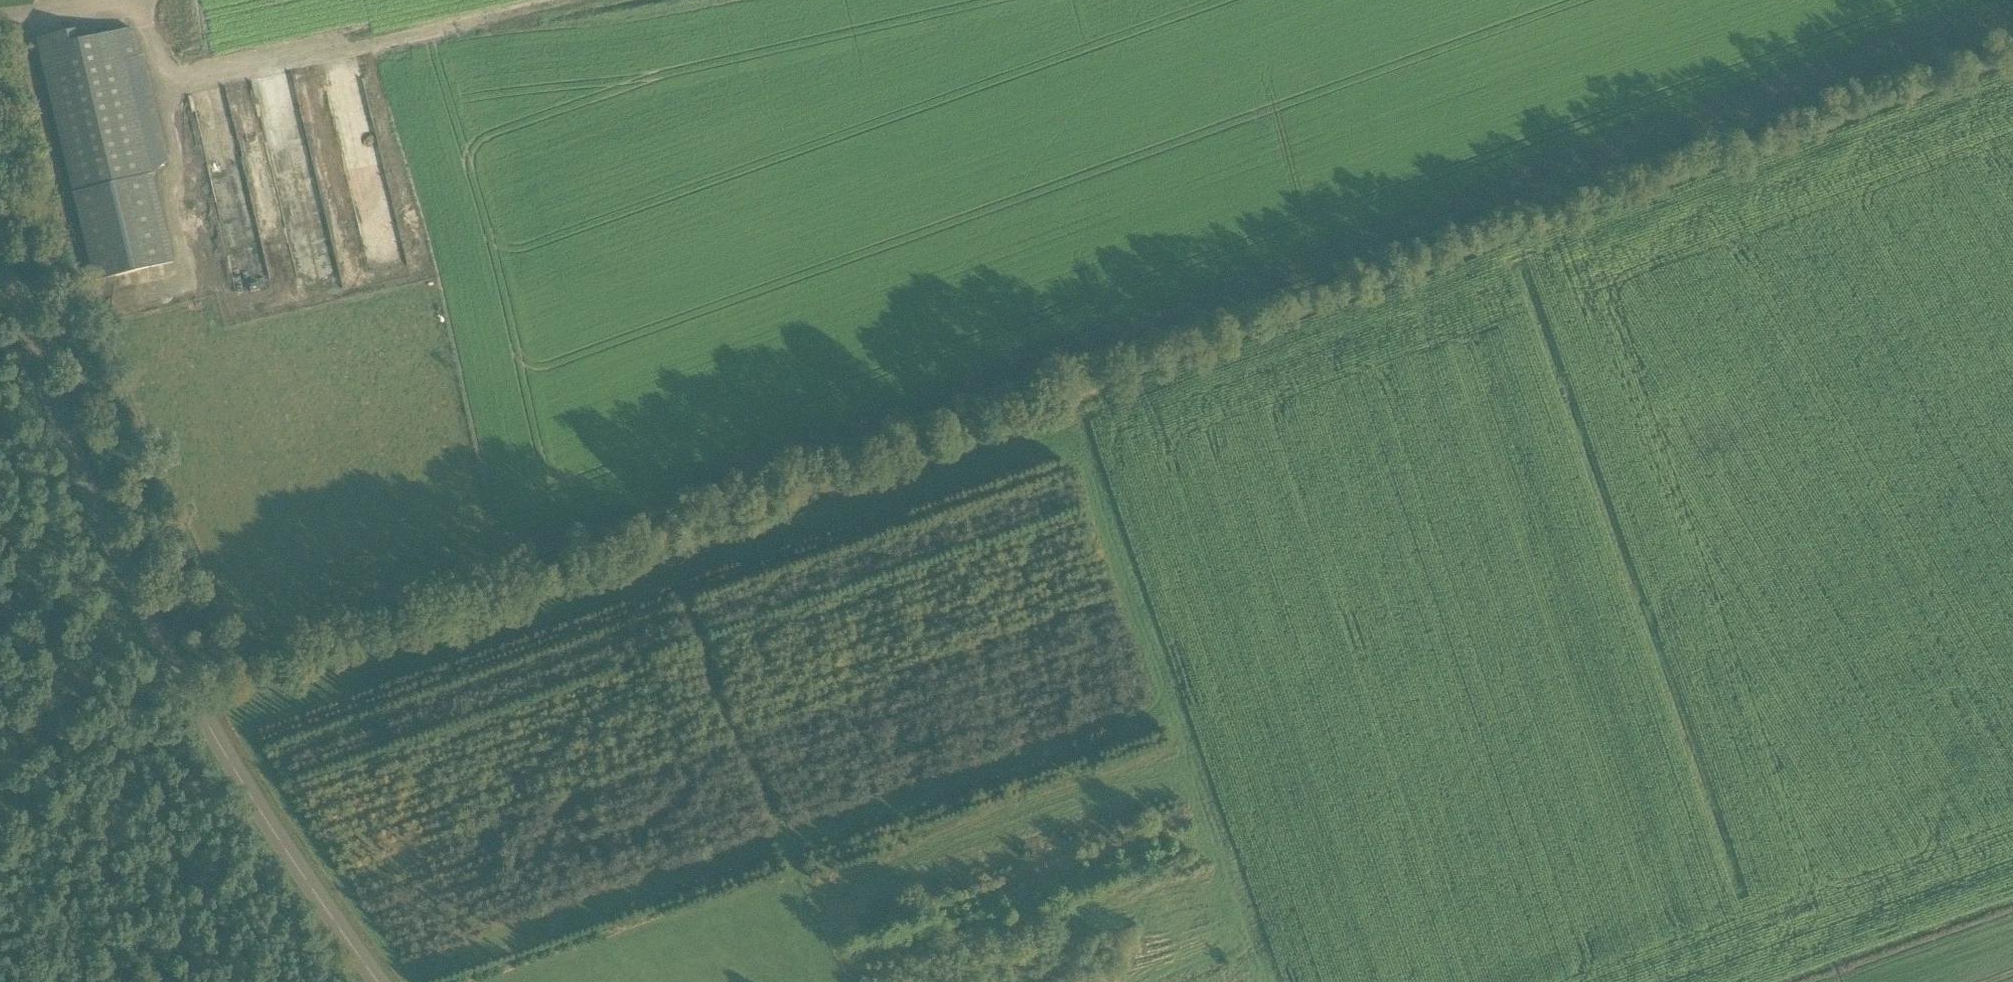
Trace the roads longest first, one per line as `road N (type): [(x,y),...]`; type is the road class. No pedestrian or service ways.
road 1 (unclassified): [(389,981),(249,784),(177,655),(44,373),(0,232)]

